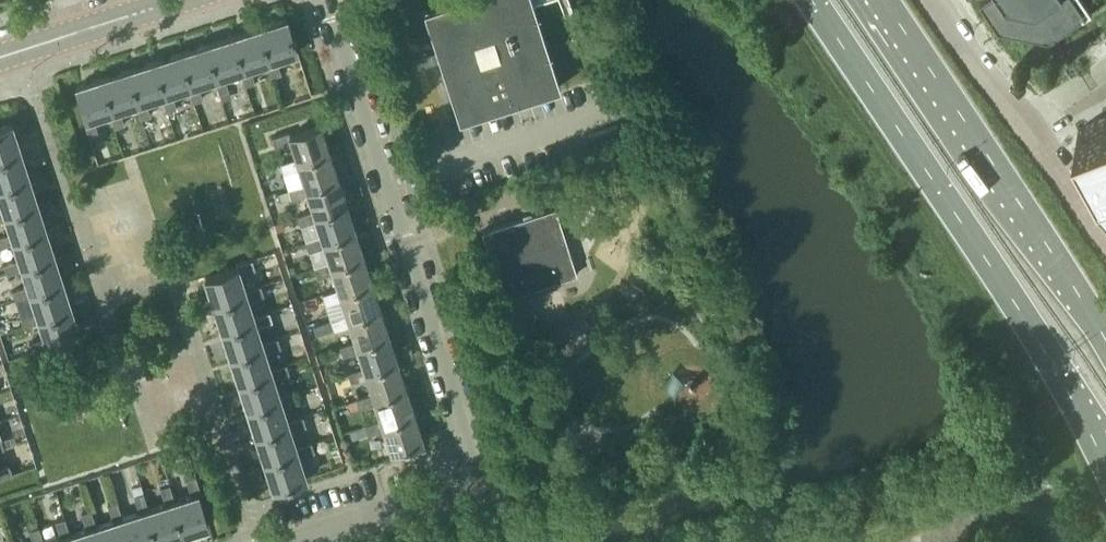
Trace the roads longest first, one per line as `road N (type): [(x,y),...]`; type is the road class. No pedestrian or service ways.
road 1 (residential): [(290,541),(437,495),(466,471),(460,428),(323,0)]
road 2 (trunk): [(812,0),(1031,327),(1105,465)]
road 3 (trunk): [(1105,340),(883,0)]
road 4 (unclassified): [(1105,241),(932,0)]
road 5 (tertiary): [(0,57),(179,0)]

